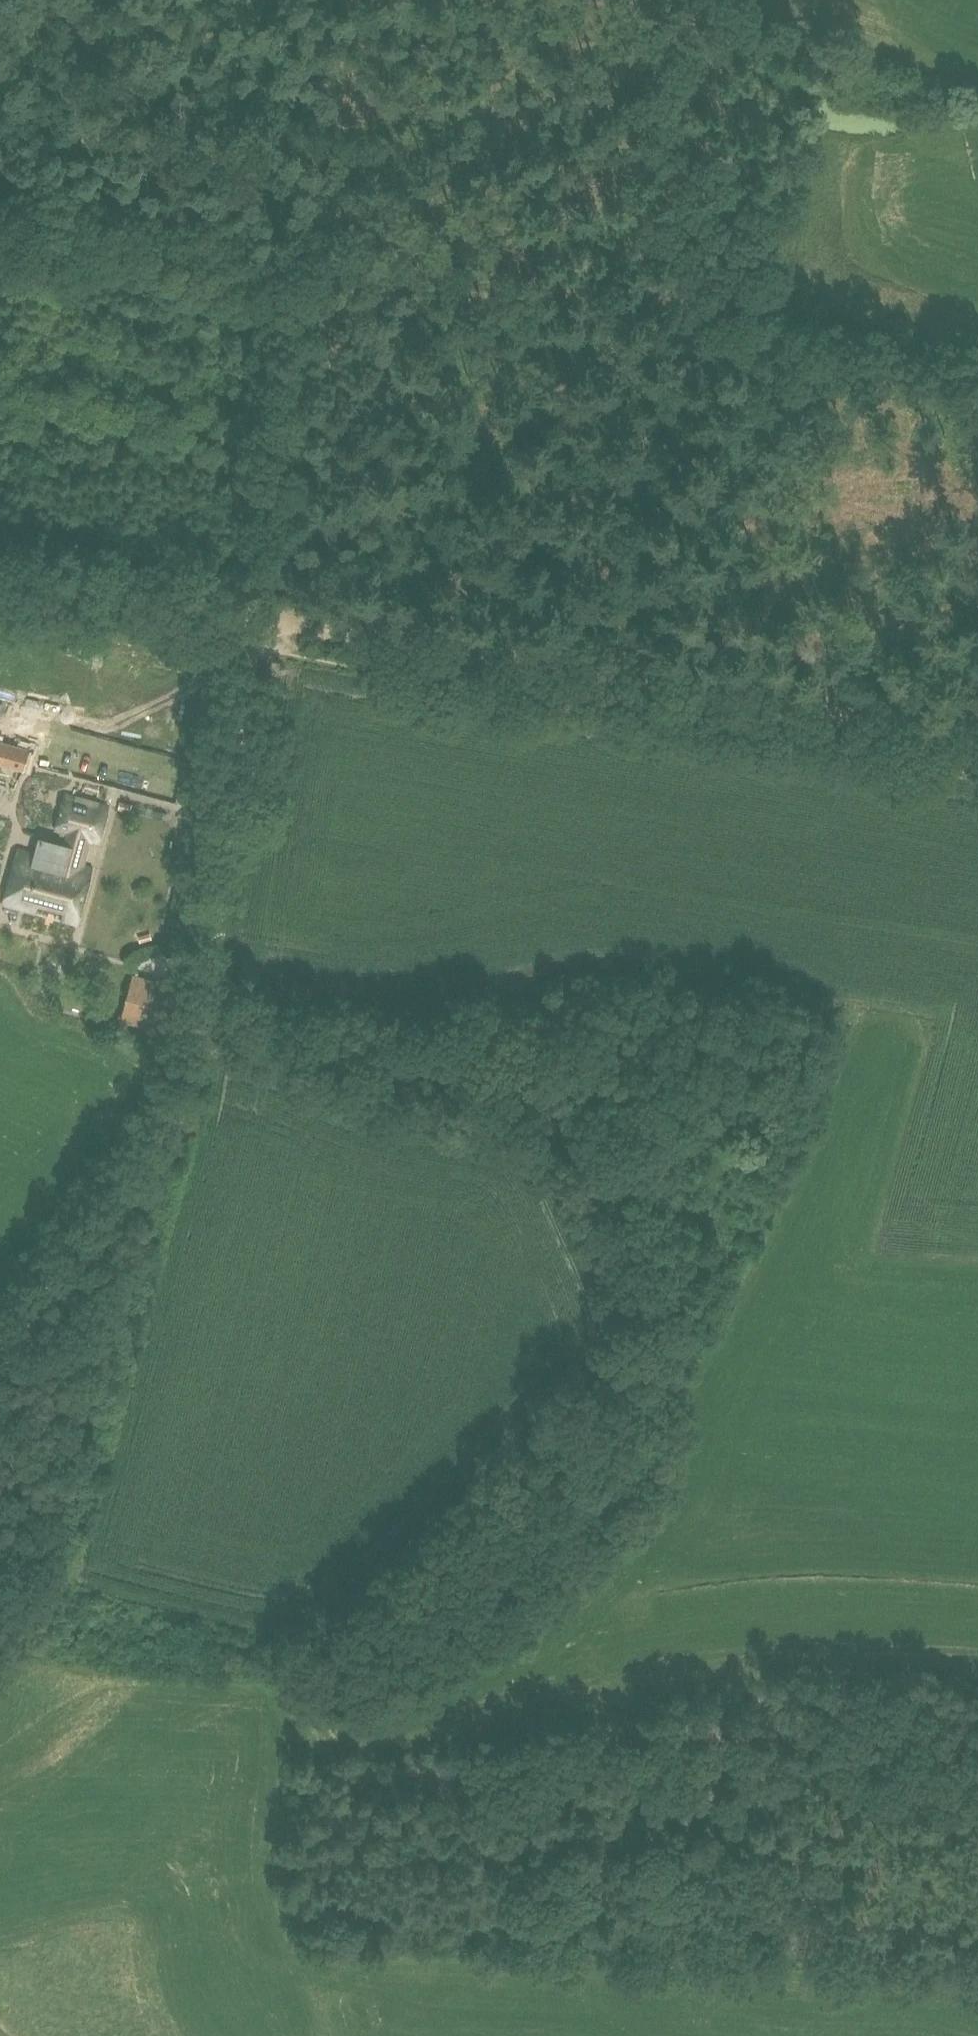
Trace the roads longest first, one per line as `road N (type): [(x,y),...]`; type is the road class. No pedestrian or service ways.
road 1 (track): [(977,741),(0,574)]
road 2 (track): [(0,1371),(199,1080),(262,617)]

